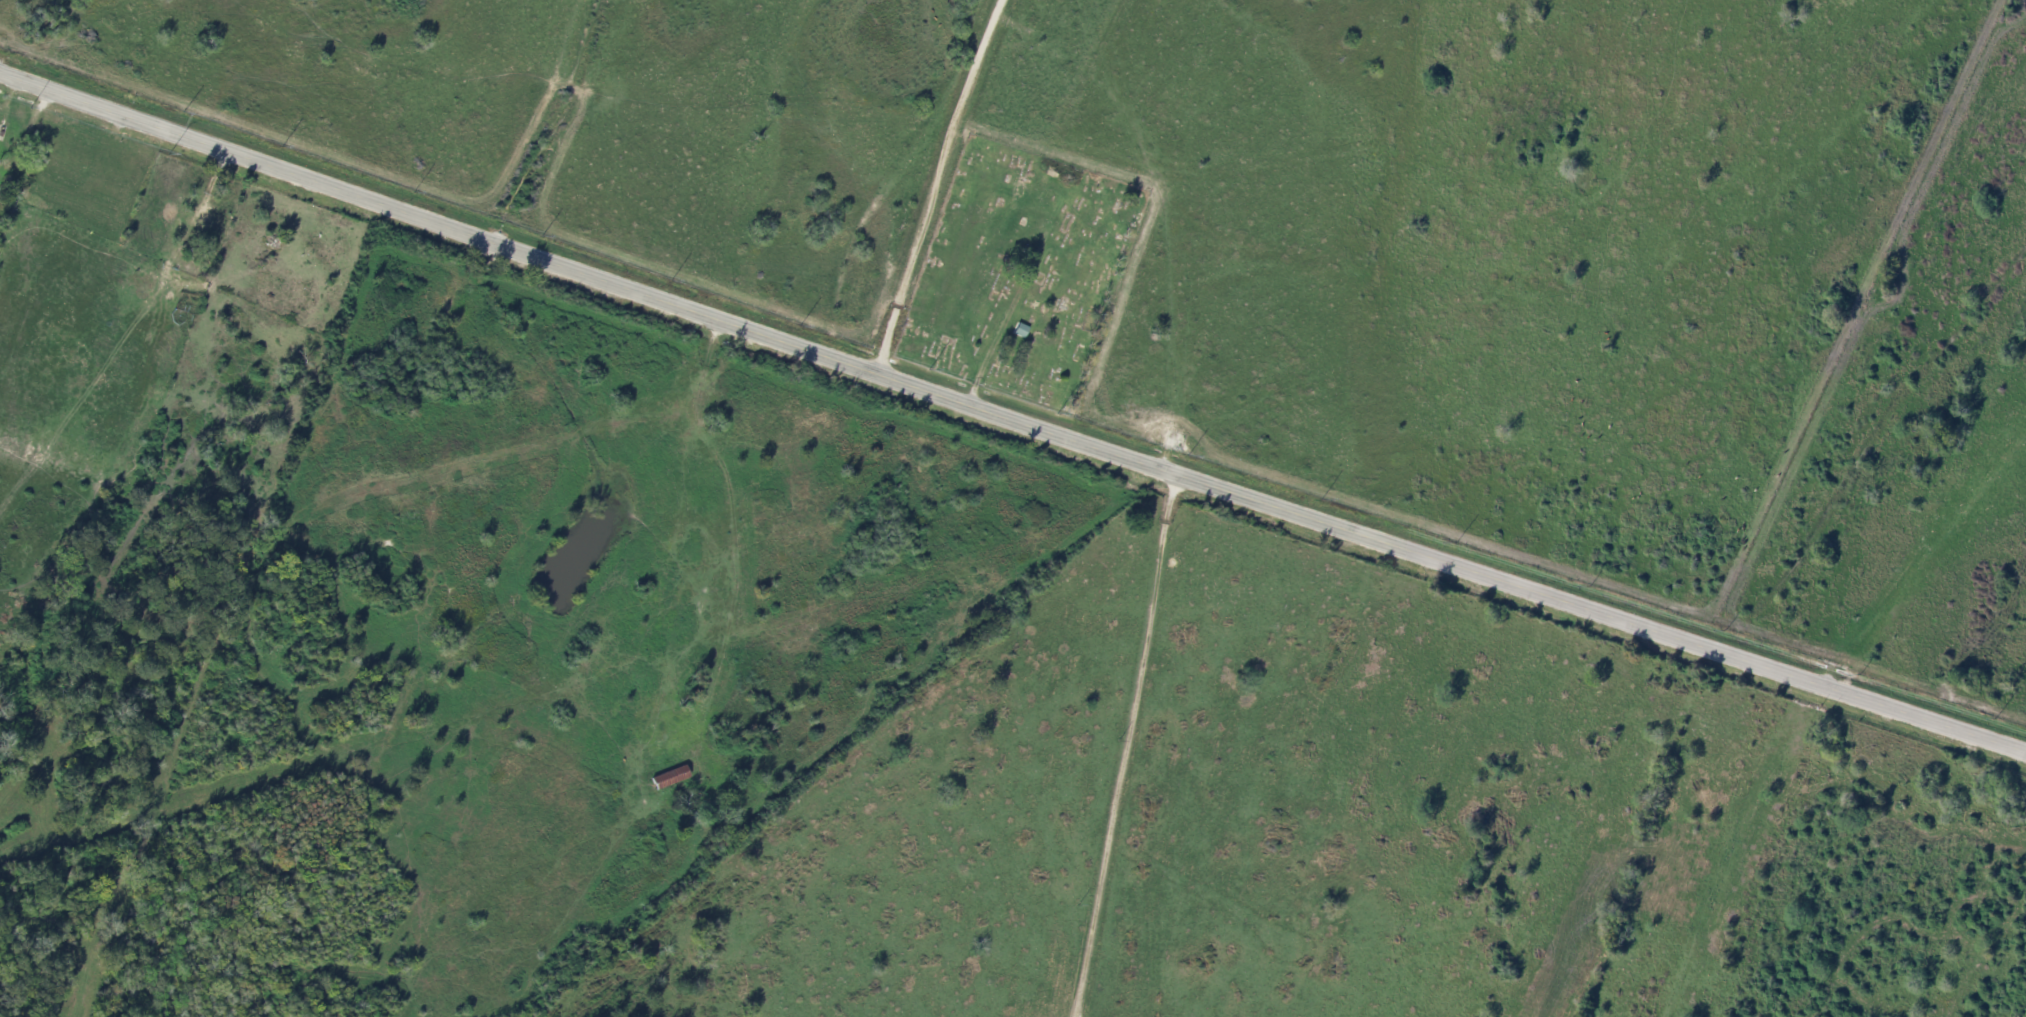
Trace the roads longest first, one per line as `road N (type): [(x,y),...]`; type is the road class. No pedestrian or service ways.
road 1 (tertiary): [(2025,754),(875,374),(0,71)]

